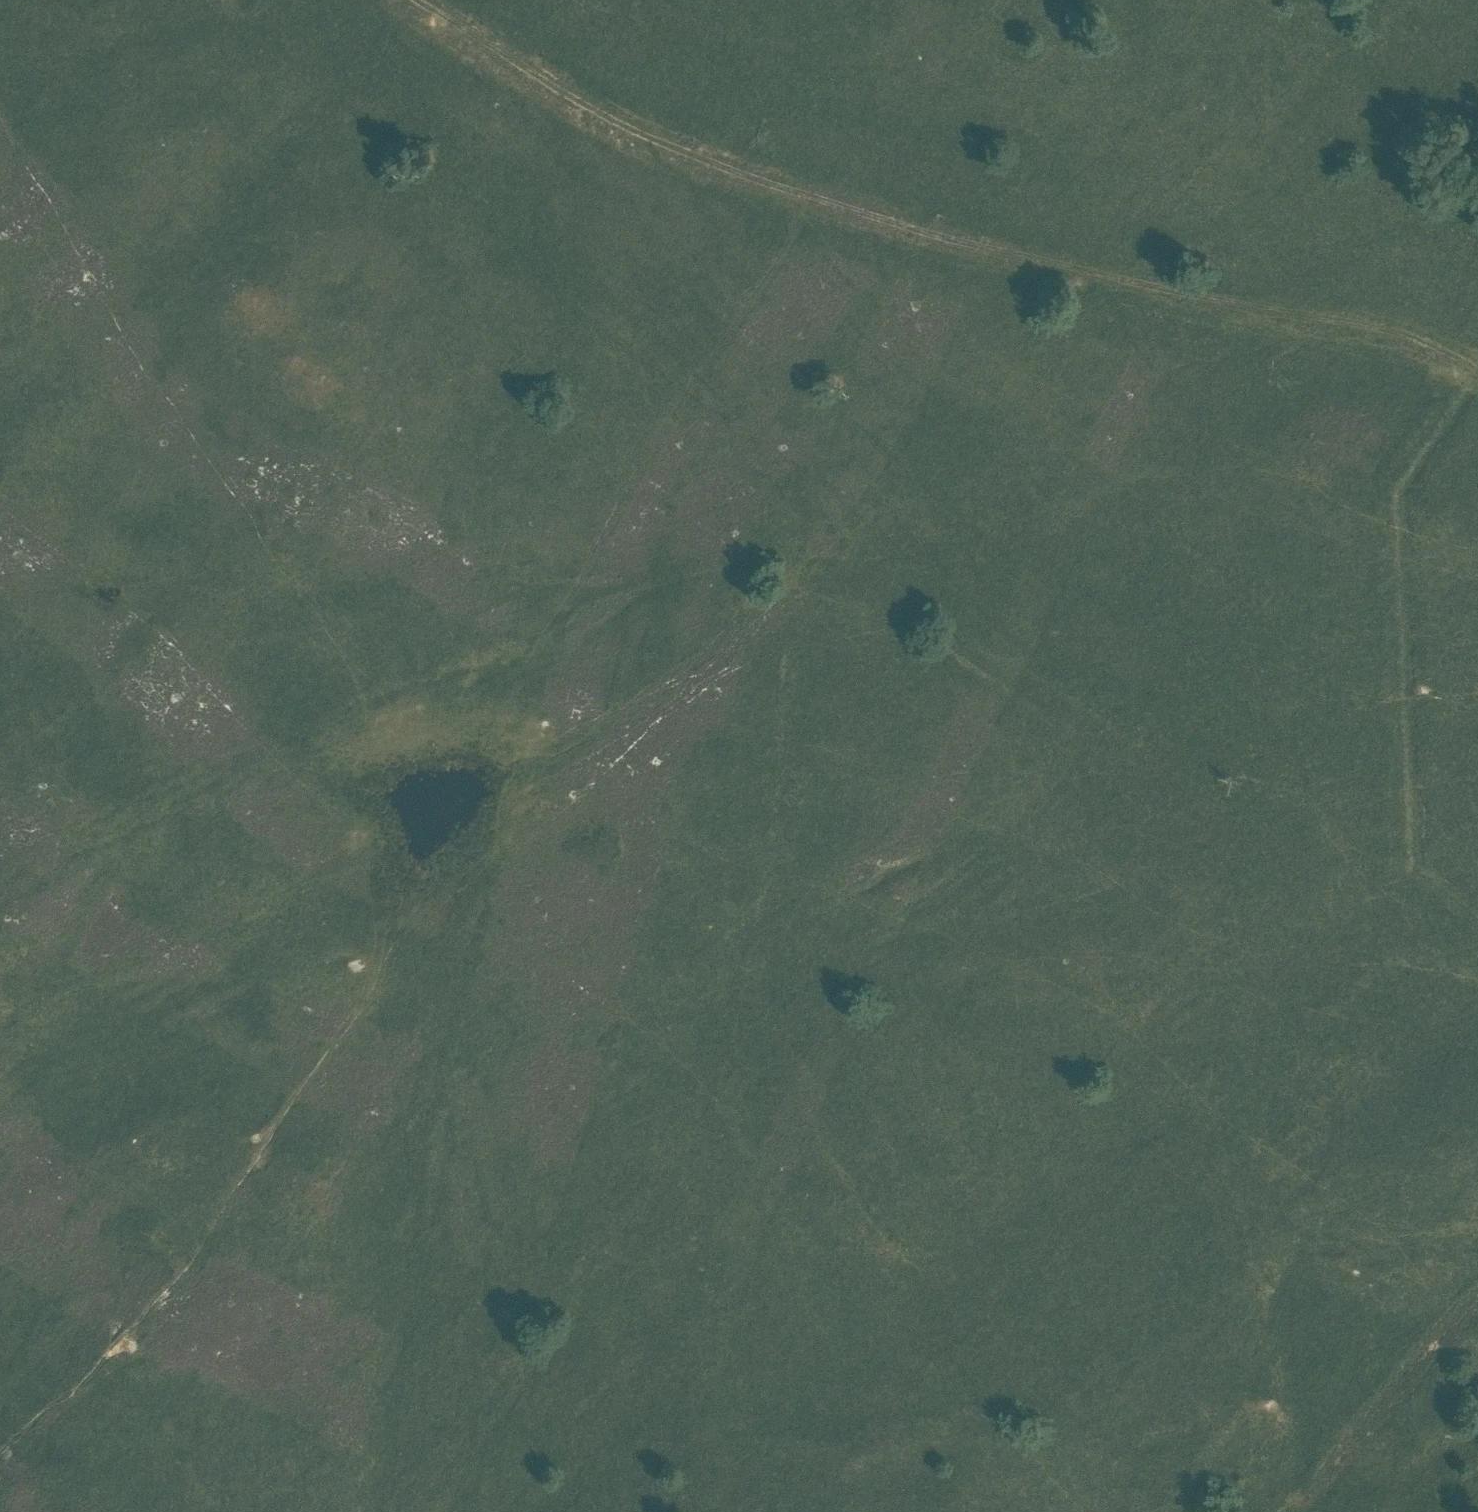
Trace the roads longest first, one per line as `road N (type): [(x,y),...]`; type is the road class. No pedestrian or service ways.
road 1 (track): [(420,0),(491,55),(663,146),(888,222),(1213,303),(1352,327),(1422,348),(1477,378)]

